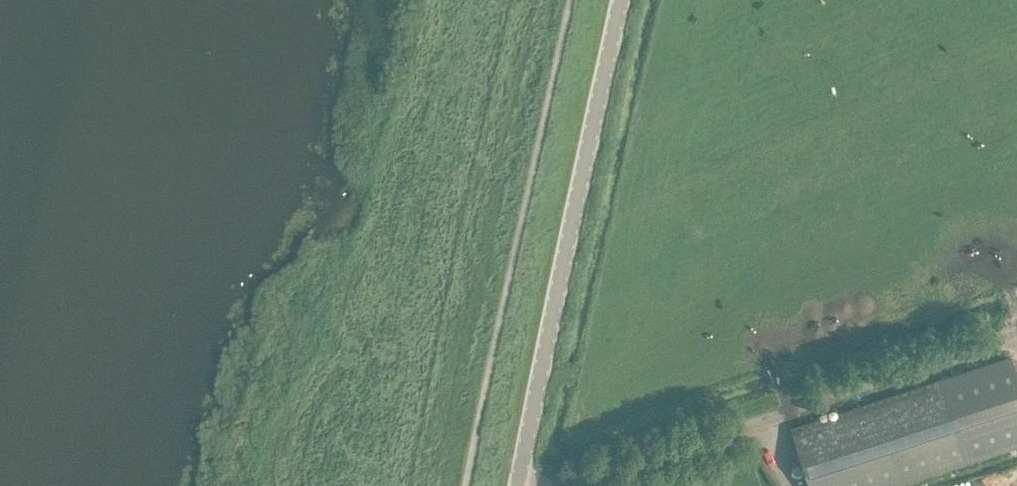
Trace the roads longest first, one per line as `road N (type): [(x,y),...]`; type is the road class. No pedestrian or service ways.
road 1 (unclassified): [(517,485),(624,0)]

